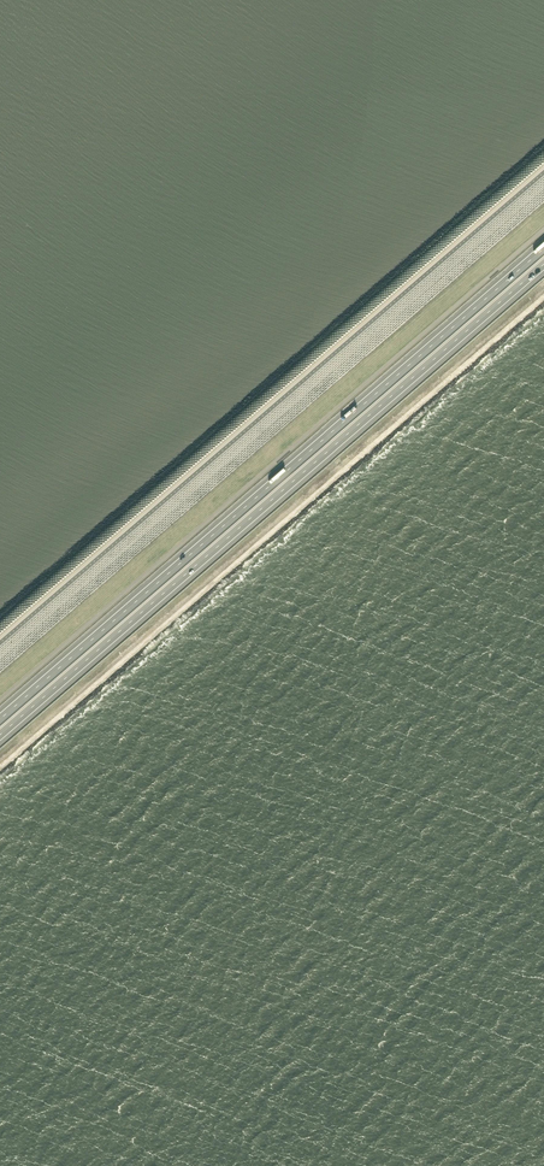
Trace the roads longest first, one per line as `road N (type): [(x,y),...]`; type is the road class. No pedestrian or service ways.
road 1 (motorway): [(543,246),(0,717)]
road 2 (motorway): [(0,733),(543,262)]

